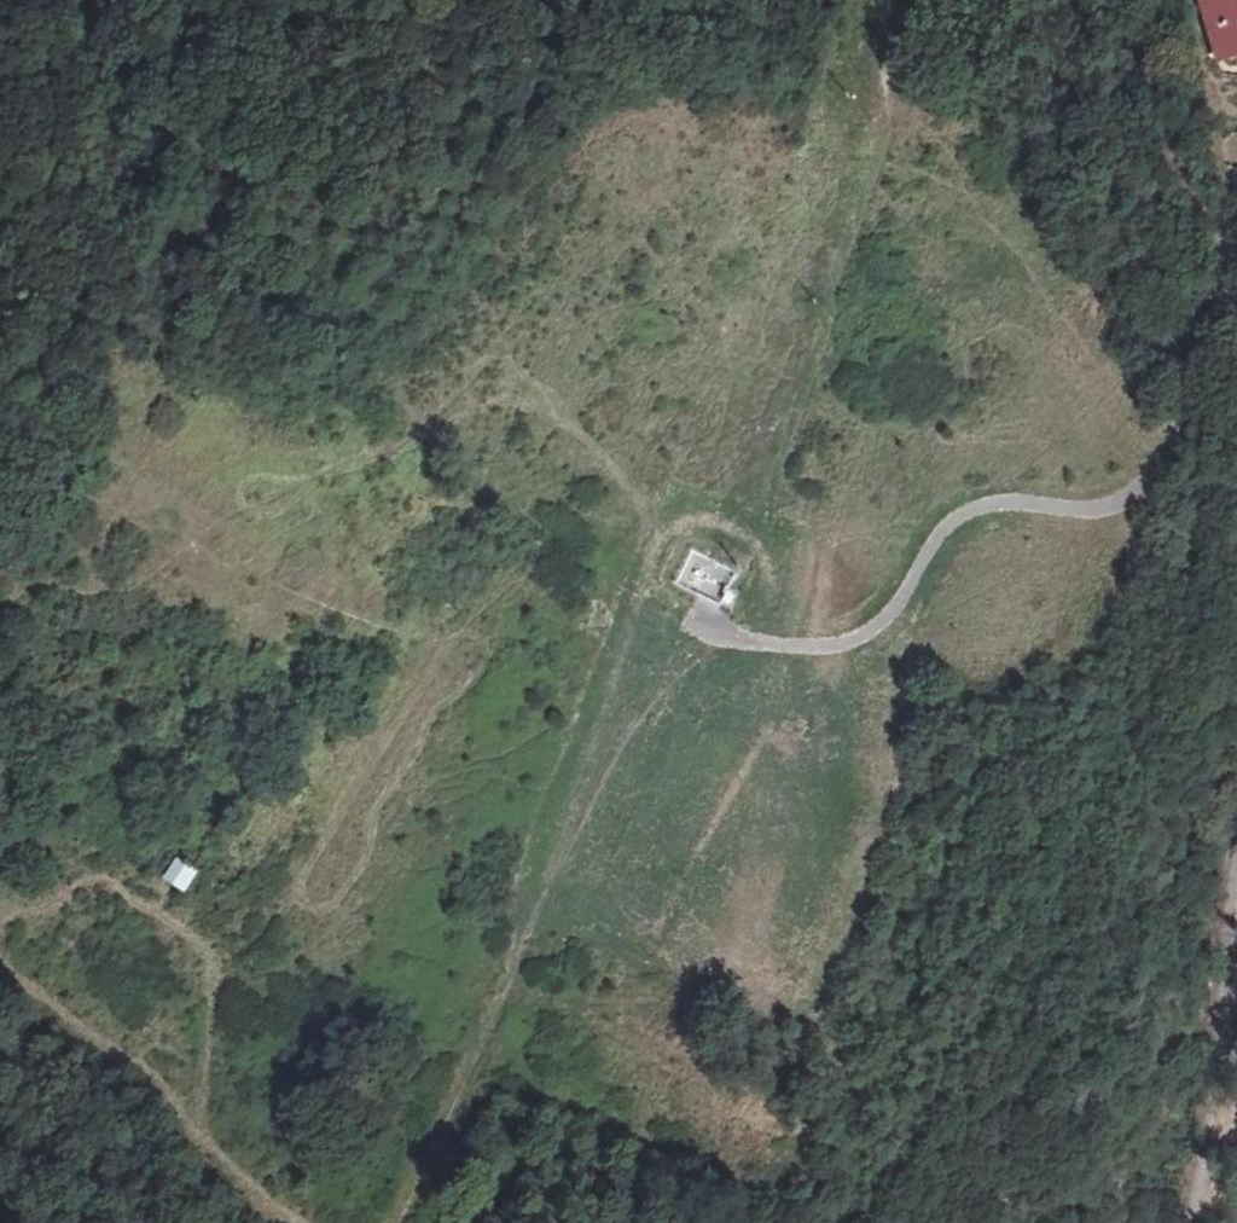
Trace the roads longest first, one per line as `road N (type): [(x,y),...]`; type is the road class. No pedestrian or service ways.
road 1 (track): [(724,635),(637,711),(571,871),(458,1076),(397,1222)]
road 2 (track): [(1236,901),(1221,1127),(1192,1222)]

